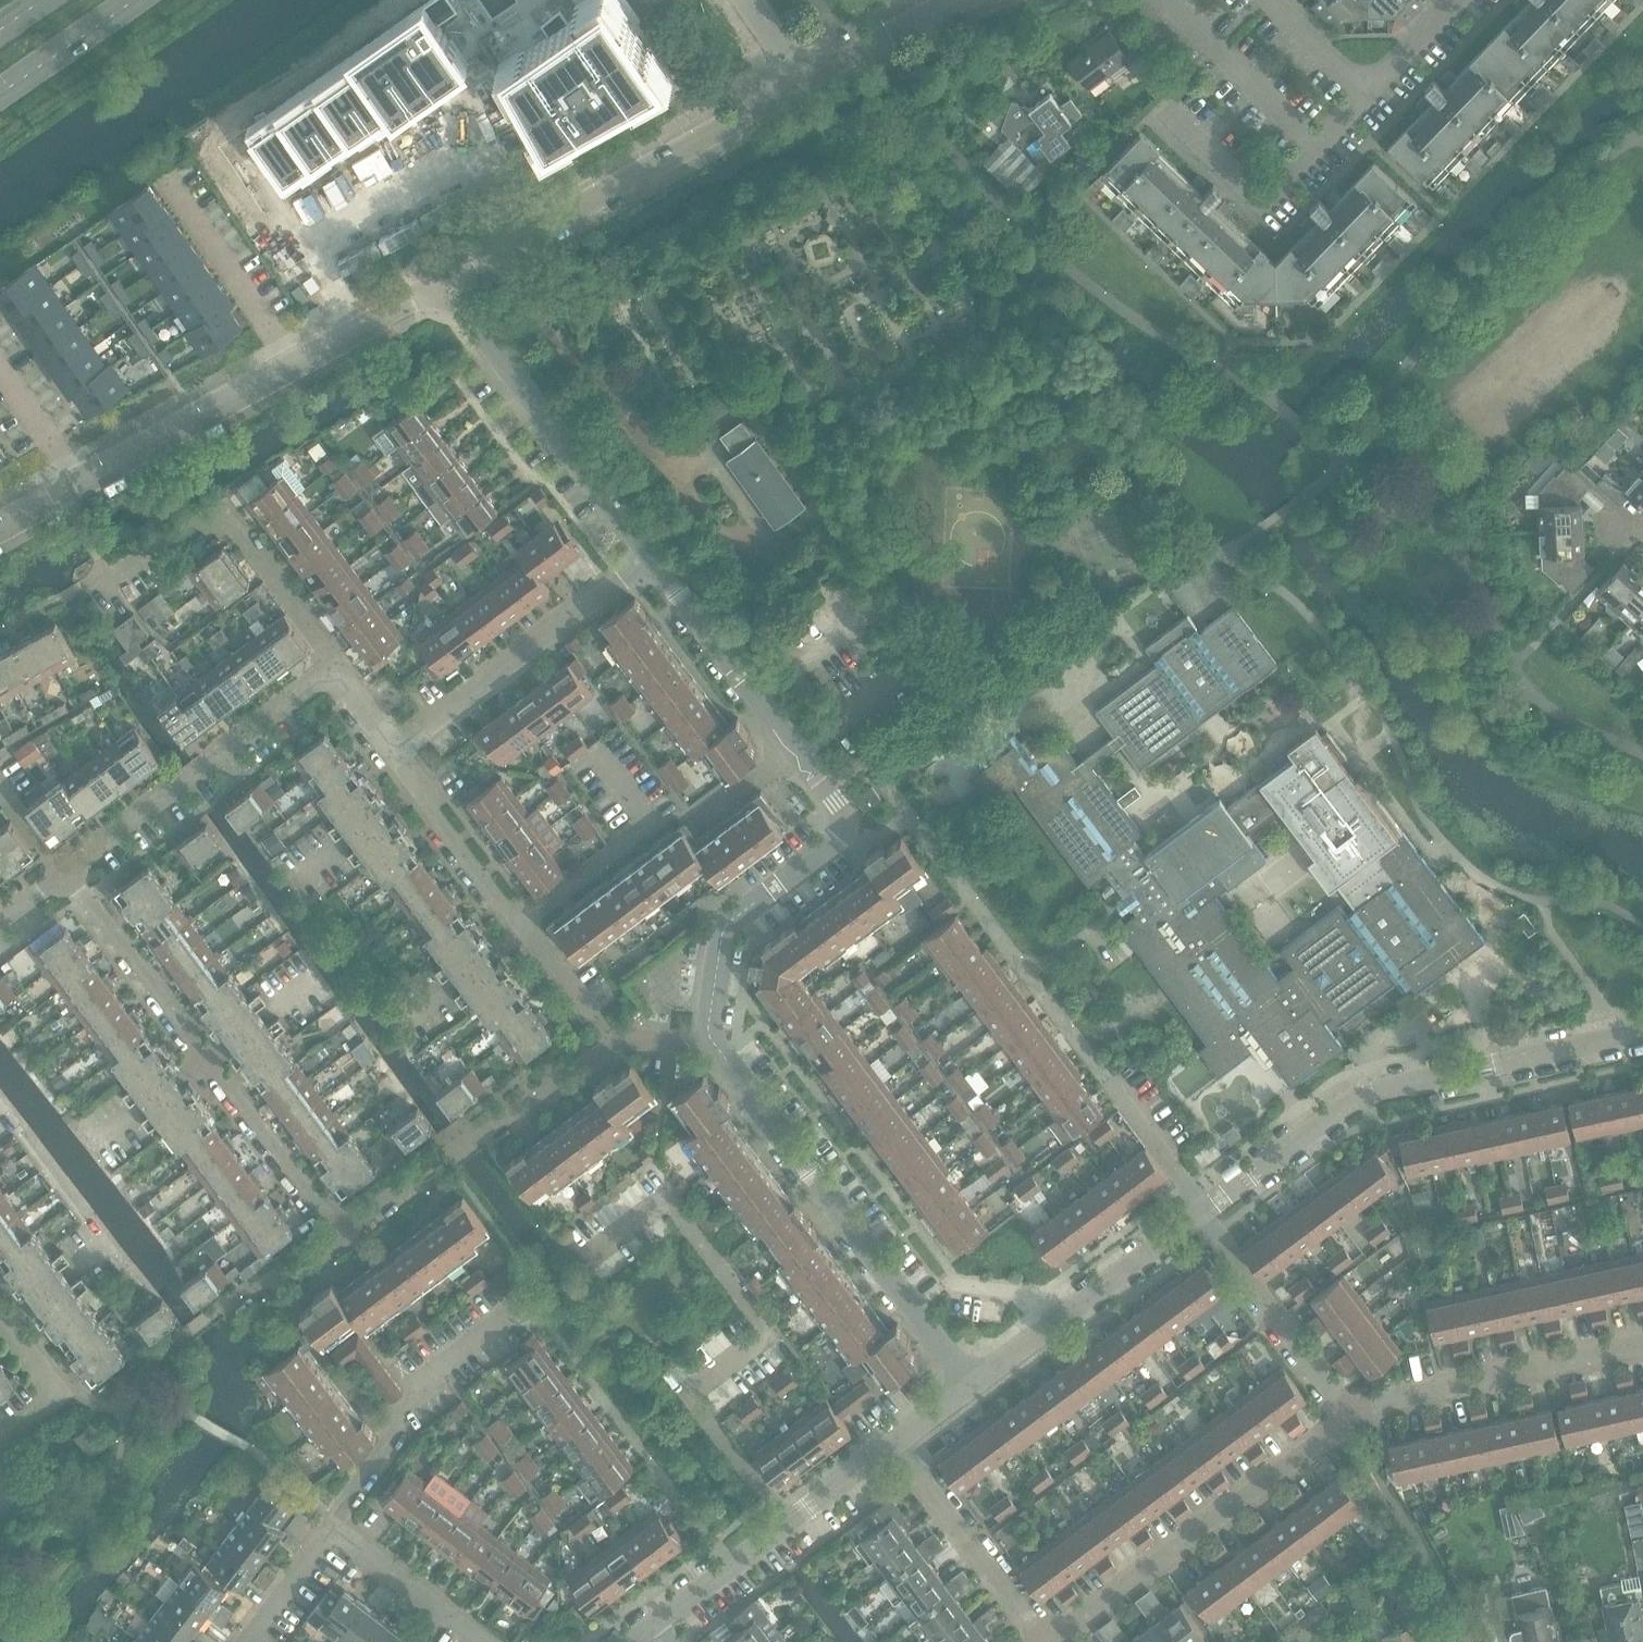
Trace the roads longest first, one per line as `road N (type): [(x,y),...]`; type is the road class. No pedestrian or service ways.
road 1 (residential): [(707,1036),(721,936),(841,840),(848,818),(653,557)]
road 2 (residential): [(1201,1214),(1368,1093),(1642,1032)]
road 3 (residential): [(344,1234),(67,875)]
road 4 (residential): [(973,1385),(707,1036)]
road 5 (residential): [(344,1234),(621,1038),(695,1048),(707,1036)]
road 6 (residential): [(449,280),(806,82)]
road 7 (residential): [(1055,1641),(1349,1420)]
road 8 (residential): [(335,669),(219,511),(104,587),(121,614)]
road 9 (residential): [(653,557),(449,280)]
road 10 (residential): [(67,875),(335,669)]
road 11 (residential): [(596,1017),(504,906),(395,753)]
road 12 (residential): [(246,1641),(333,1530),(480,1641)]
road 13 (residential): [(395,753),(653,557)]
road 14 (residential): [(1349,1420),(1366,1406),(1642,1343)]
road 15 (residential): [(656,1622),(896,1444)]
road 16 (residential): [(1161,104),(1261,198),(1367,91)]
road 17 (residential): [(973,1385),(1201,1214)]
road 18 (residential): [(78,484),(301,362)]
road 19 (residential): [(1349,1420),(1201,1214)]
road 20 (residential): [(1046,1641),(896,1444)]
road 21 (residential): [(170,178),(301,362)]
road 22 (residential): [(806,82),(961,0)]
road 23 (residential): [(0,1443),(58,1398),(0,1317)]
road 24 (residential): [(301,362),(449,280)]
road 25 (residential): [(1201,1214),(1106,1082)]
road 26 (secondary): [(0,92),(132,0)]
road 27 (residential): [(221,1311),(280,1270),(298,1275),(344,1234)]
road 28 (residential): [(0,366),(78,484)]
road 29 (residential): [(1367,91),(1269,0)]
road 30 (residential): [(1367,91),(1455,0)]

